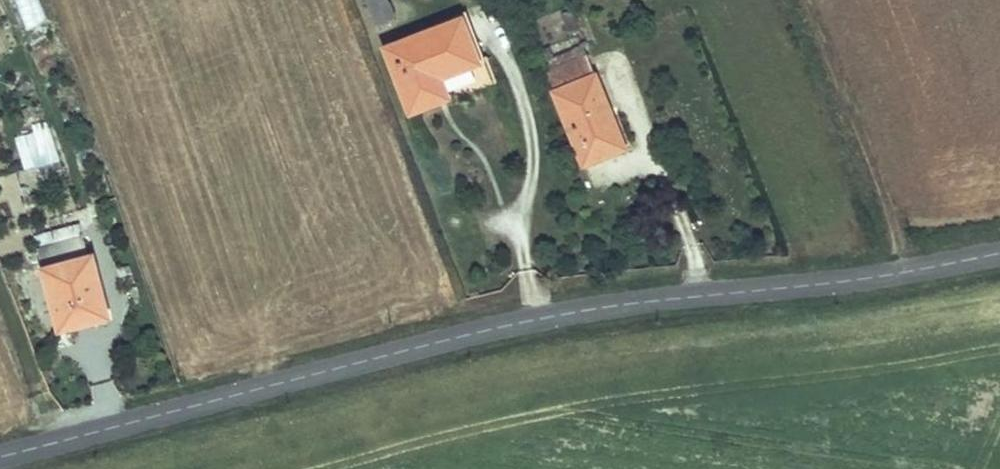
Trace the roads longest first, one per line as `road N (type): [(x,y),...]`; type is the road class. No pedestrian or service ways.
road 1 (tertiary): [(0,456),(567,313),(878,277),(999,252)]
road 2 (track): [(807,0),(908,271)]

